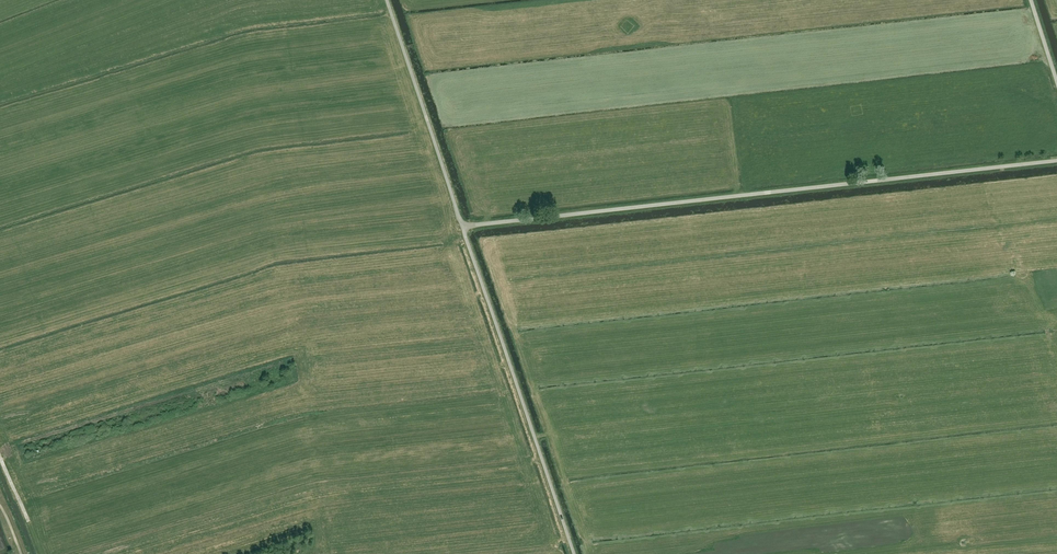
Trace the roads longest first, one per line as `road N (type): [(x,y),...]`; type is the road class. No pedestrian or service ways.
road 1 (unclassified): [(462,225),(1056,160)]
road 2 (unclassified): [(574,553),(462,225)]
road 3 (unclassified): [(462,225),(385,0)]

